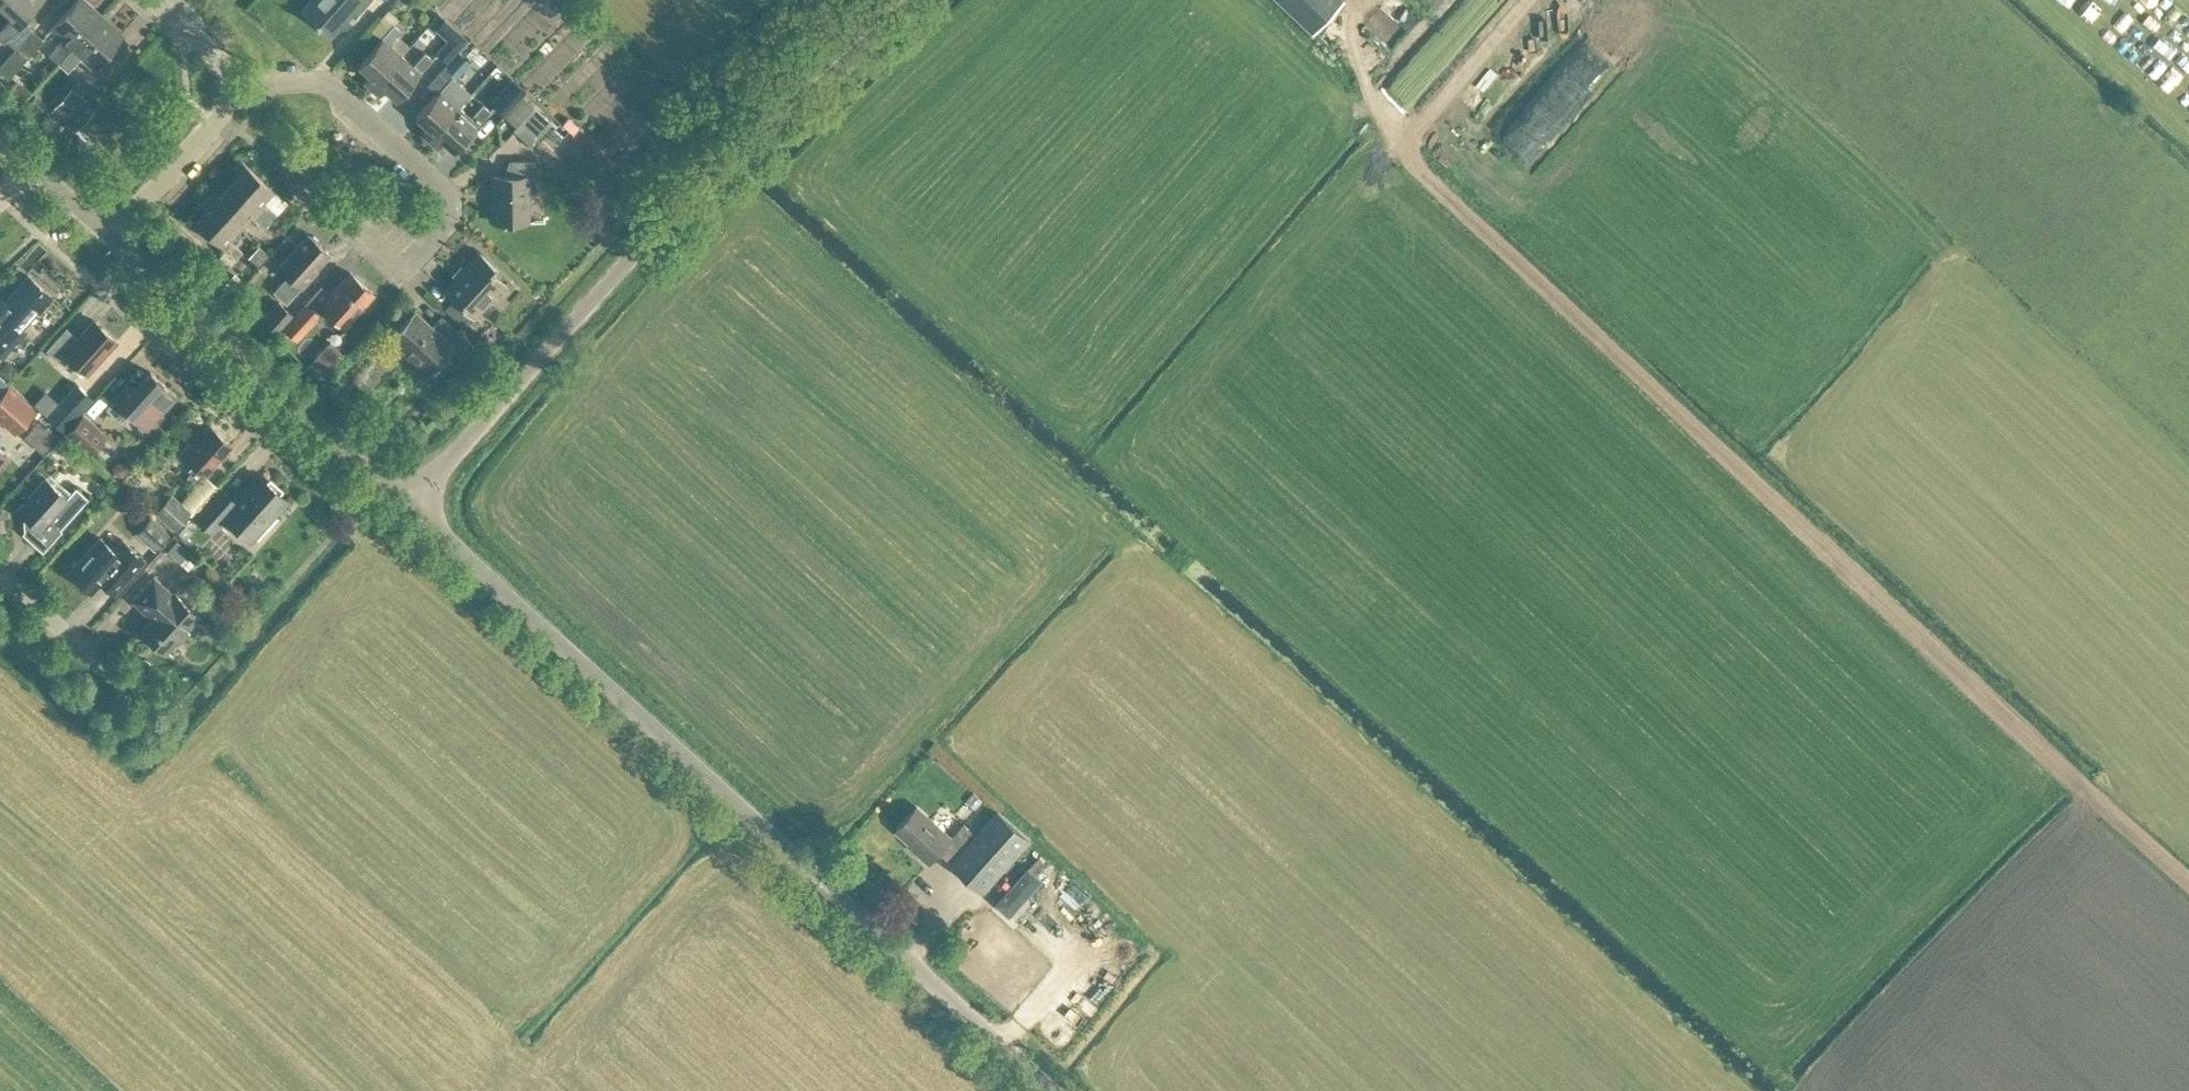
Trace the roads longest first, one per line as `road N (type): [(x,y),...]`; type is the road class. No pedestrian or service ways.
road 1 (unclassified): [(1053,1090),(669,741),(416,497)]
road 2 (unclassified): [(416,497),(744,145),(900,0)]
road 3 (residential): [(246,93),(315,76),(331,83),(446,188),(451,215),(405,277),(345,221)]
road 4 (unclassified): [(416,497),(118,242)]
road 5 (residential): [(118,242),(246,93)]
road 6 (residential): [(110,675),(0,580)]
road 7 (residential): [(246,93),(143,0)]

